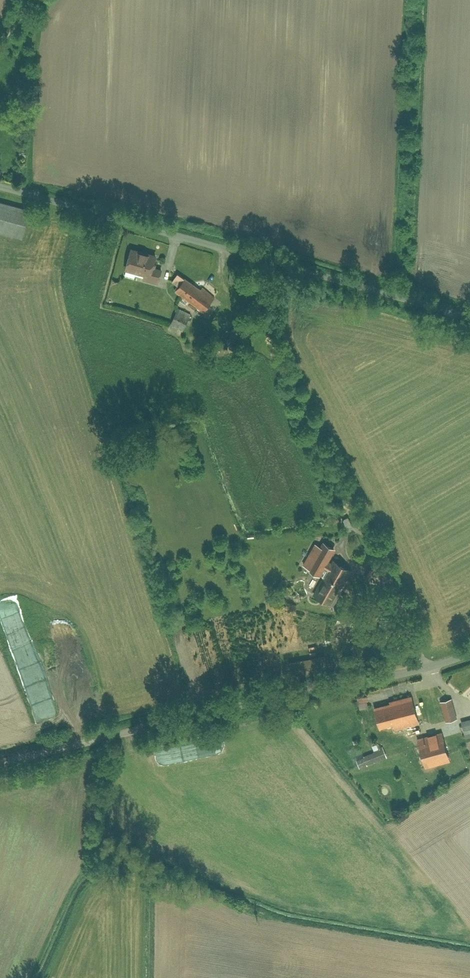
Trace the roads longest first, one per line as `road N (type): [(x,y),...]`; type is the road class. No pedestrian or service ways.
road 1 (unclassified): [(469,317),(0,179)]
road 2 (unclassified): [(0,761),(469,647)]
road 3 (track): [(352,501),(419,663)]

